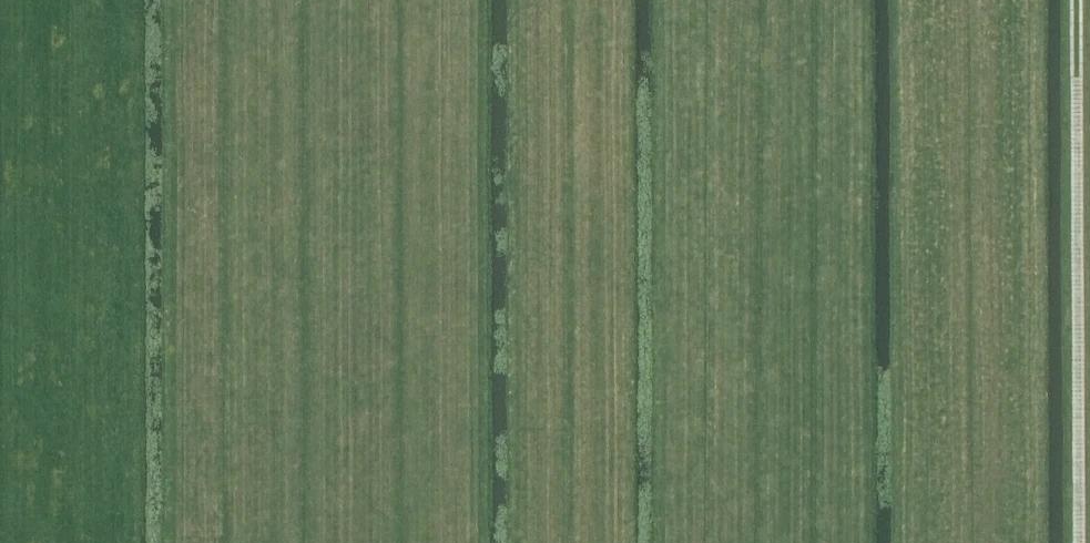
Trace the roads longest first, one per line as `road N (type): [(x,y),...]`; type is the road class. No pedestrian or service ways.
road 1 (track): [(1077,542),(1076,0)]

